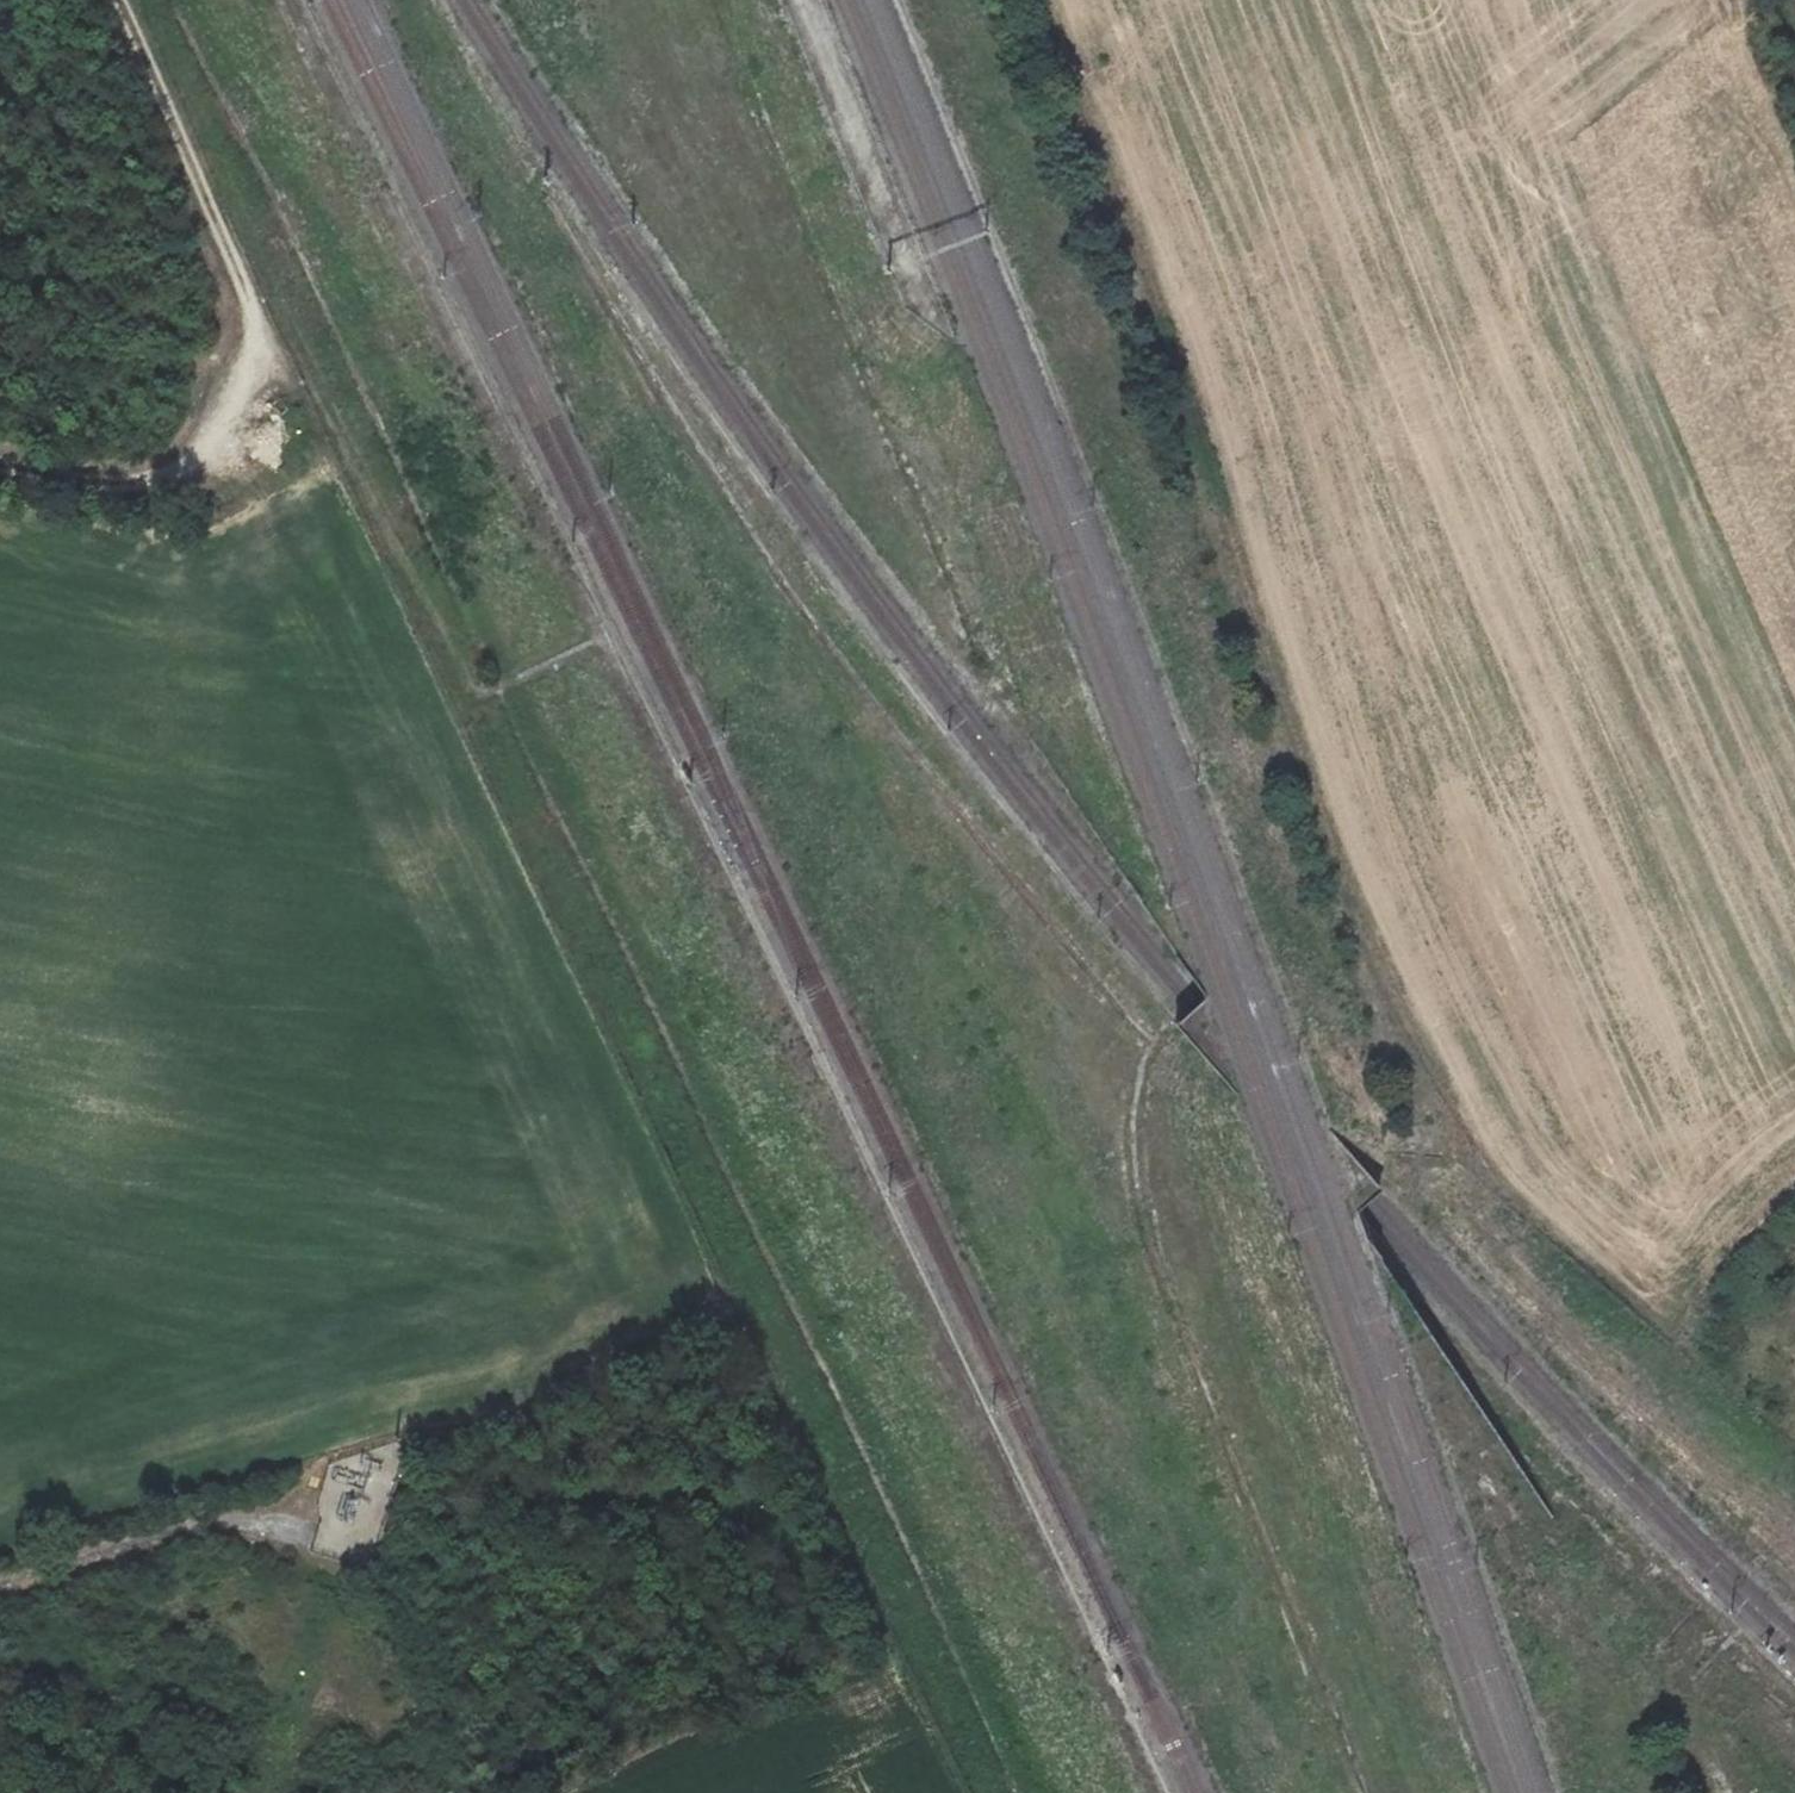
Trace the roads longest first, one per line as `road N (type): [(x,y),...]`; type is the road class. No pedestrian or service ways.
road 1 (track): [(119,0),(256,326),(244,409),(214,447),(180,470),(127,487),(0,458)]
road 2 (track): [(804,0),(923,305)]
road 3 (track): [(272,1523),(178,1525),(0,1586)]

